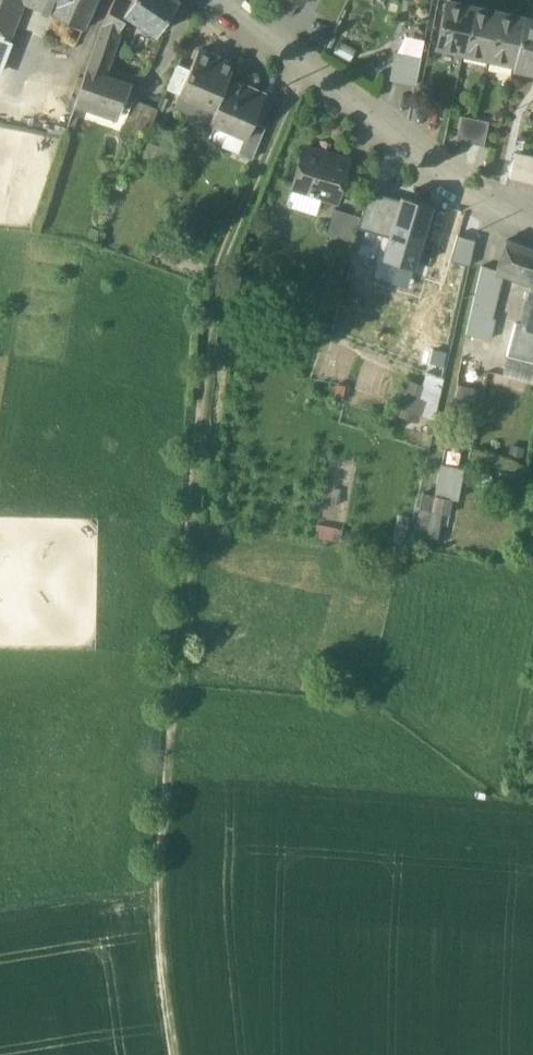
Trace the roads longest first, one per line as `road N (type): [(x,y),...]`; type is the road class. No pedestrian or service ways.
road 1 (track): [(305,65),(210,296),(160,881),(158,928),(176,1054)]
road 2 (residential): [(532,221),(224,0)]

